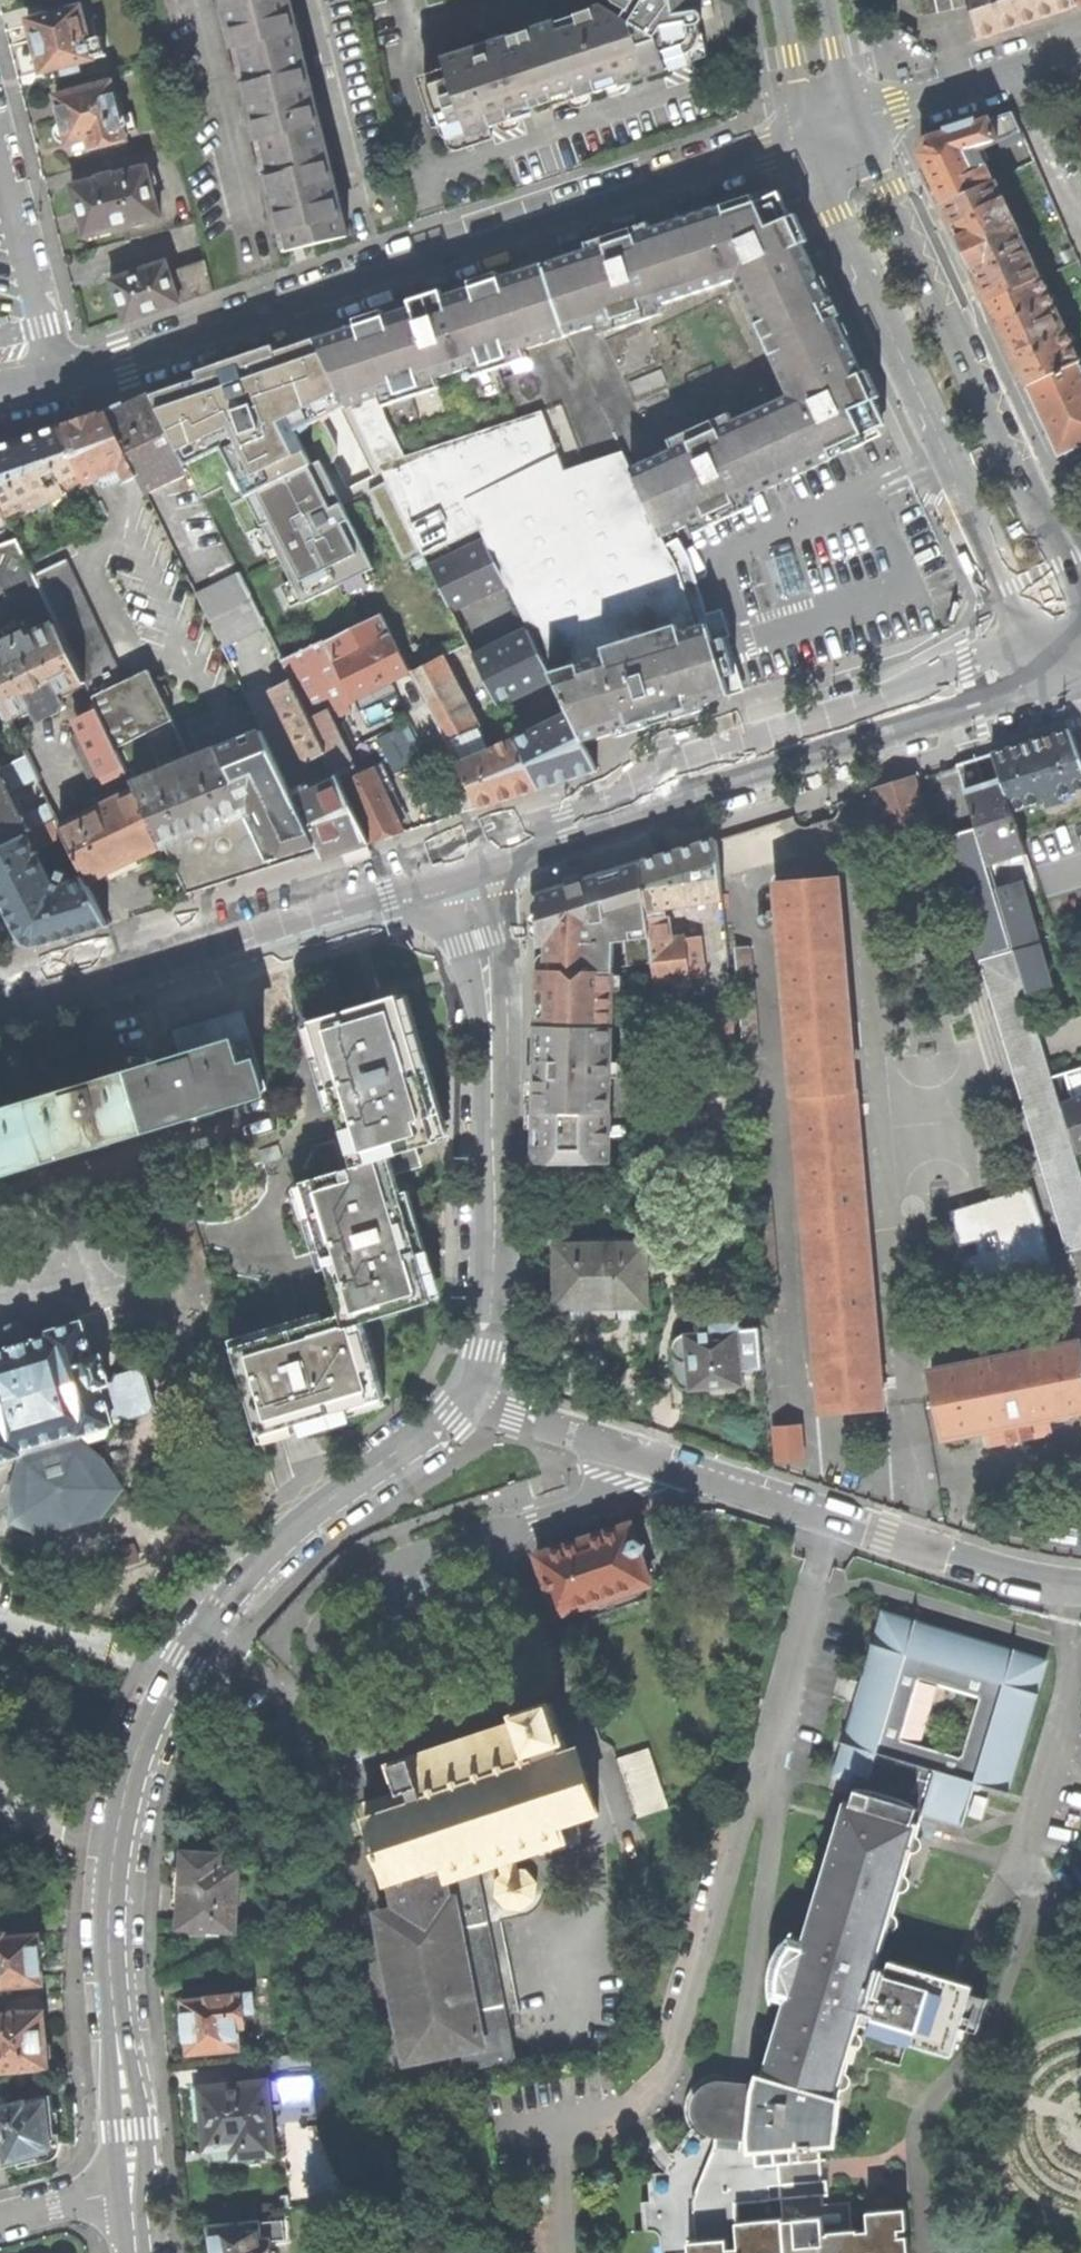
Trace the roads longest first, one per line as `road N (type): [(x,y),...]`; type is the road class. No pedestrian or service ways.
road 1 (tertiary): [(465,1398),(324,1503),(237,1583),(183,1659),(140,1744),(116,1837),(109,1910),(130,2186)]
road 2 (residential): [(808,138),(55,383)]
road 3 (residential): [(465,1398),(835,1520),(1080,1586)]
road 4 (primary): [(456,858),(674,768),(935,686),(1047,669)]
road 5 (primary): [(1037,646),(668,762),(451,846)]
road 6 (tertiary): [(808,138),(1037,646)]
road 7 (tertiary): [(456,858),(489,973),(496,1177),(491,1330),(465,1398)]
road 8 (tertiary): [(1080,598),(856,122)]
road 9 (primary): [(0,1008),(456,858)]
road 10 (residential): [(856,122),(1080,52)]
road 11 (unclassified): [(55,383),(0,175)]
road 12 (tertiary): [(778,0),(808,138)]
road 13 (residential): [(0,2222),(130,2186)]
road 14 (tertiary): [(856,122),(831,0)]

